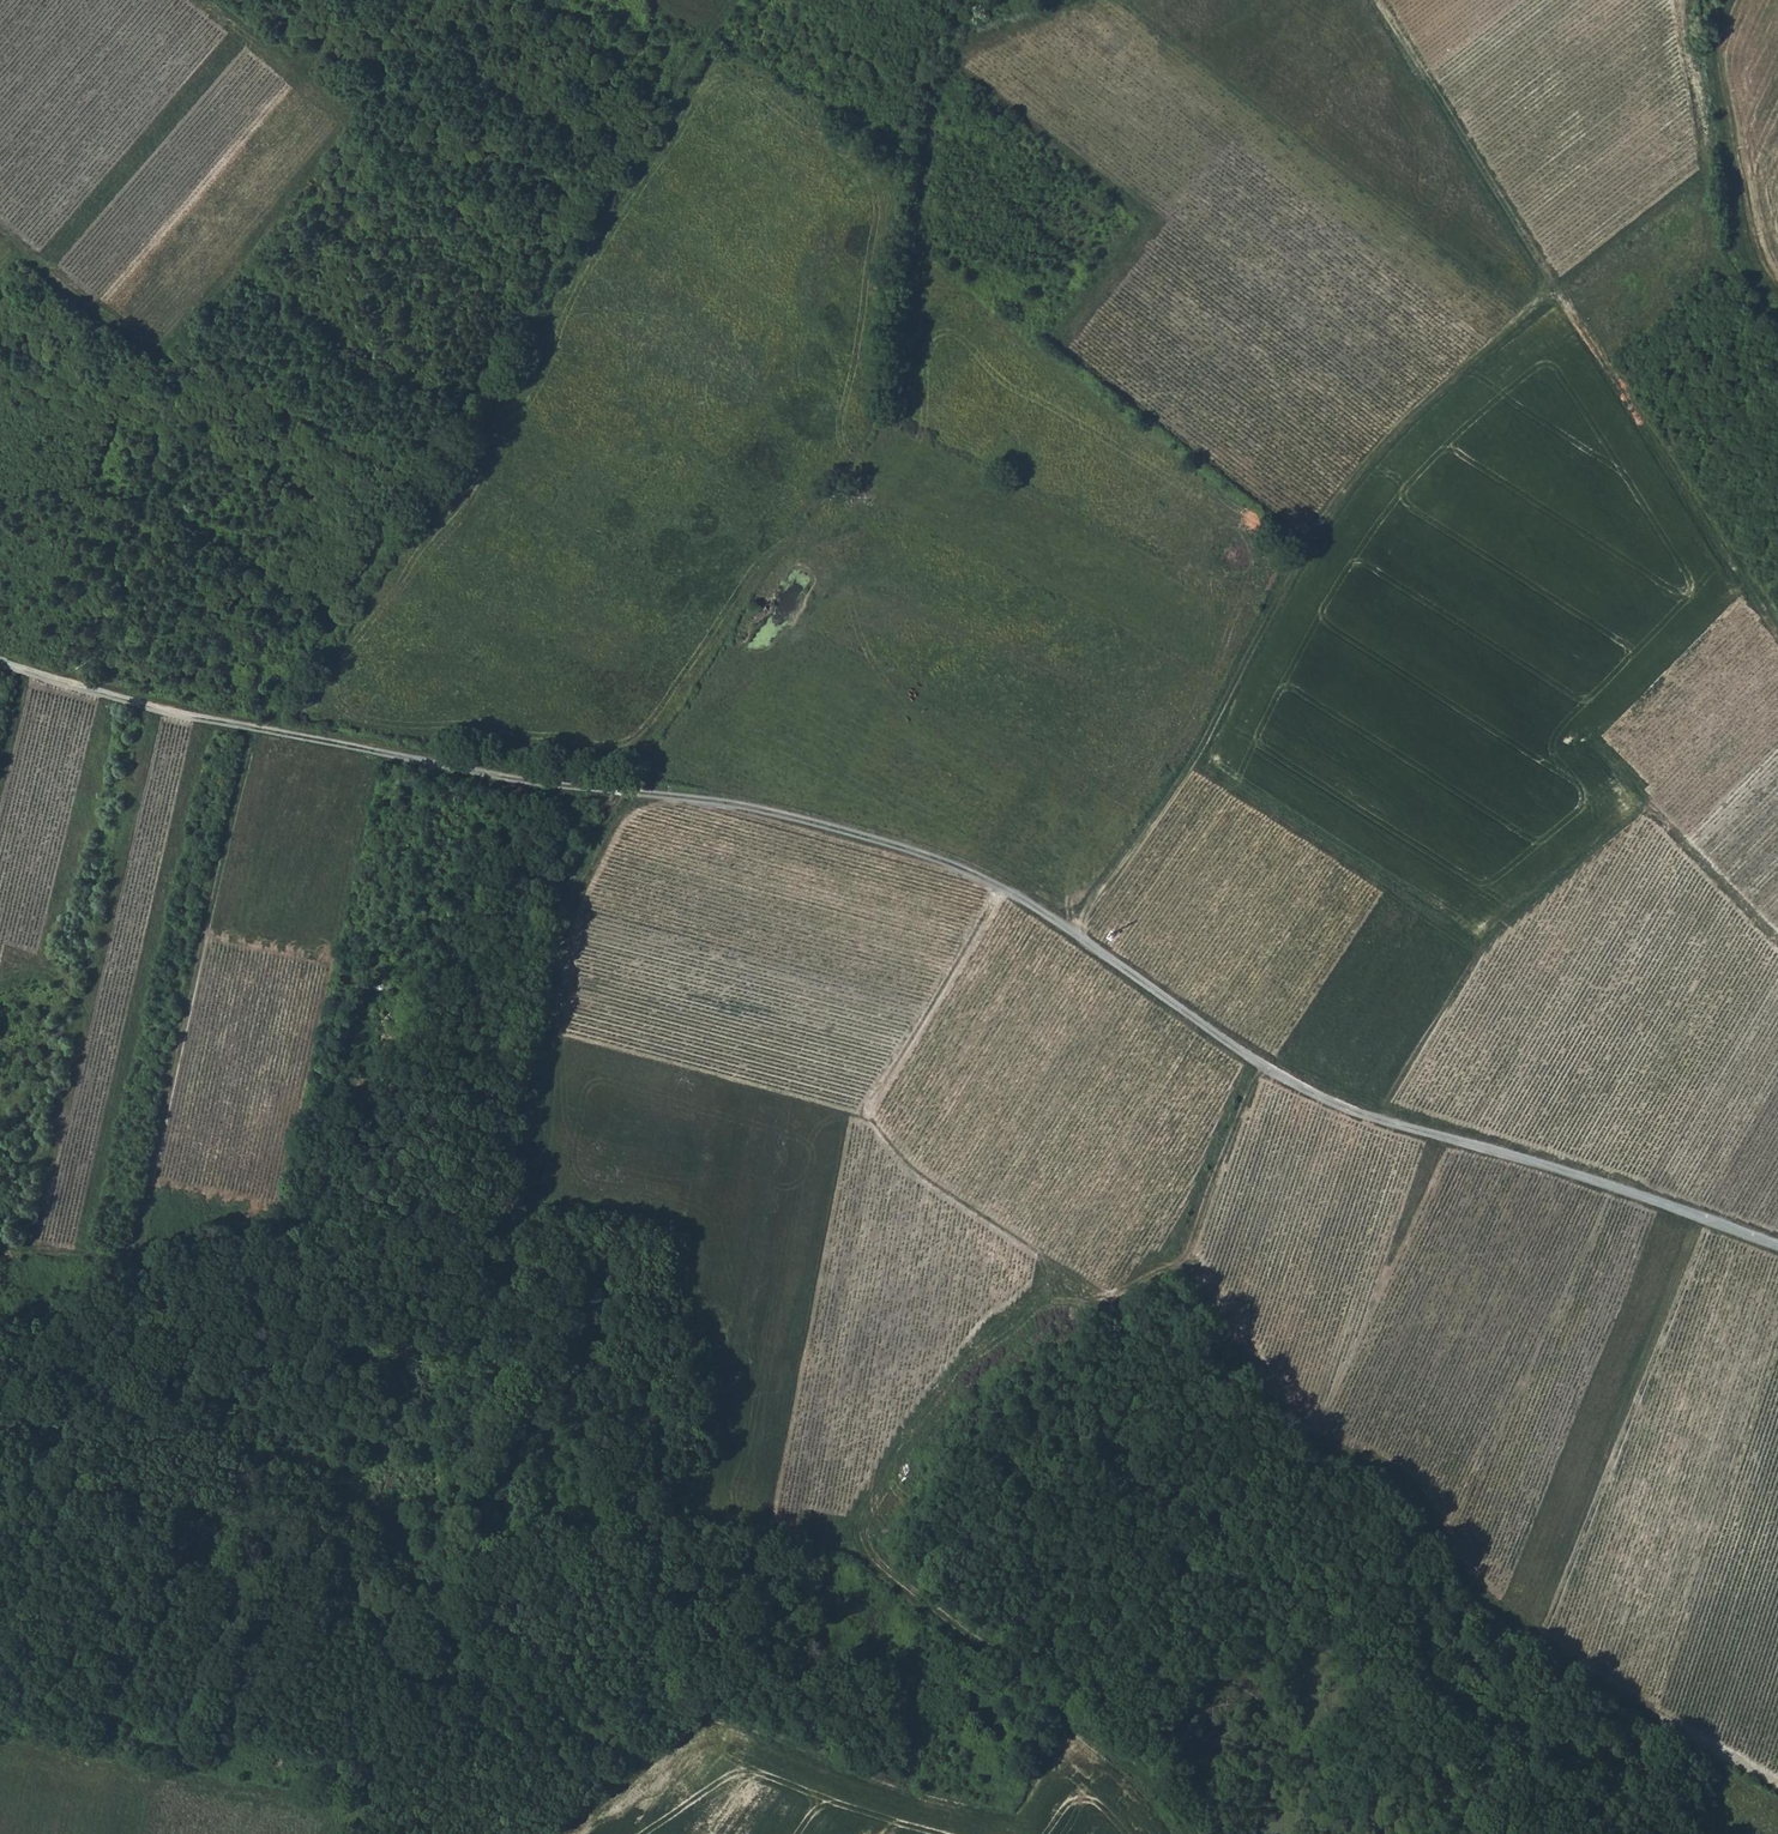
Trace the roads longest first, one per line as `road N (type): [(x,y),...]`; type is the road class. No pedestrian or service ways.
road 1 (track): [(273,734),(340,606),(735,0)]
road 2 (track): [(1378,0),(1607,379),(1777,636)]
road 3 (track): [(1185,1833),(1131,1762),(899,1579)]

